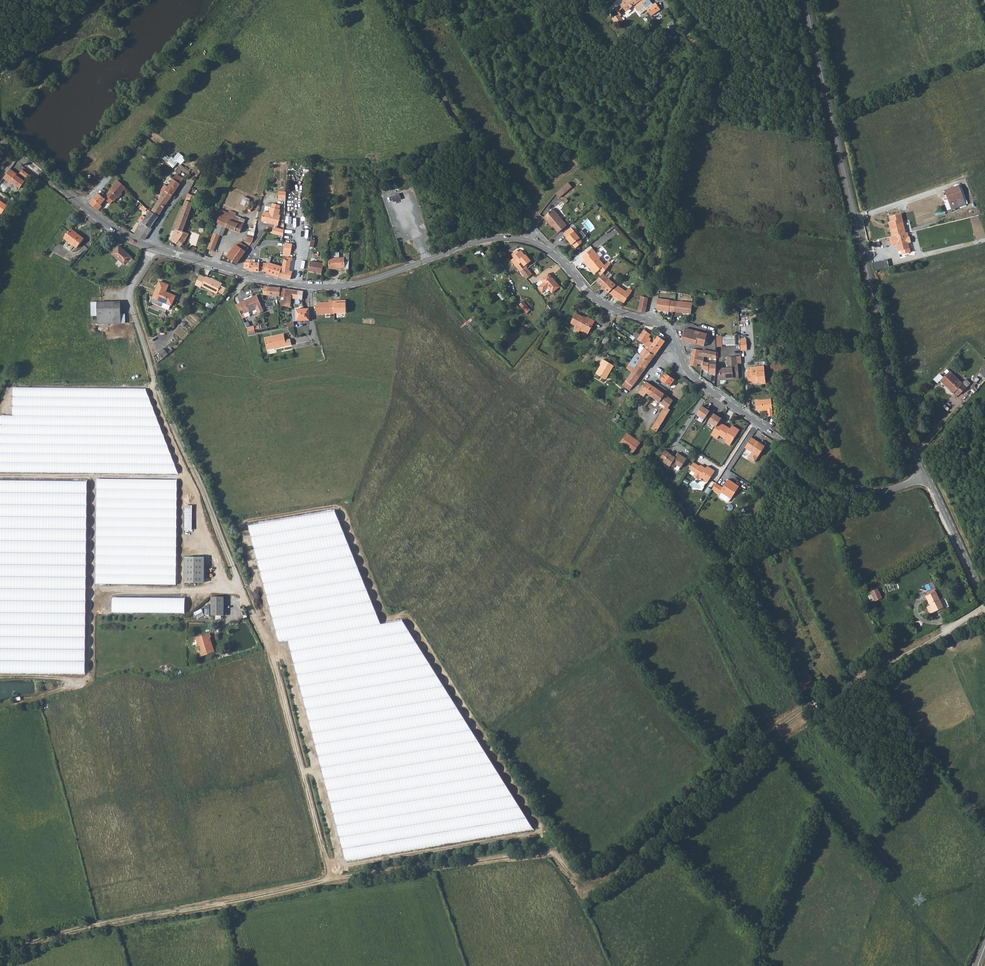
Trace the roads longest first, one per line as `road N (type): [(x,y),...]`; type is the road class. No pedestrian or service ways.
road 1 (track): [(984,606),(783,726),(594,880),(577,879),(546,853),(354,876),(79,929),(0,958)]
road 2 (unclassified): [(806,0),(899,402),(928,478)]
road 3 (residential): [(528,241),(490,239),(336,287),(293,285),(153,247)]
road 4 (unclassified): [(153,247),(131,287),(132,312),(235,573)]
road 5 (track): [(235,573),(277,671),(331,879)]
road 6 (residential): [(928,478),(862,492),(696,380),(680,352)]
road 7 (track): [(532,213),(454,109),(389,0)]
road 8 (residential): [(680,352),(666,328),(601,302),(551,252),(528,241)]
road 9 (residential): [(148,246),(93,215),(0,141)]
road 10 (unclassified): [(928,478),(984,601)]
road 11 (residential): [(680,352),(638,386),(648,431),(642,452)]
road 12 (track): [(0,76),(93,0)]

